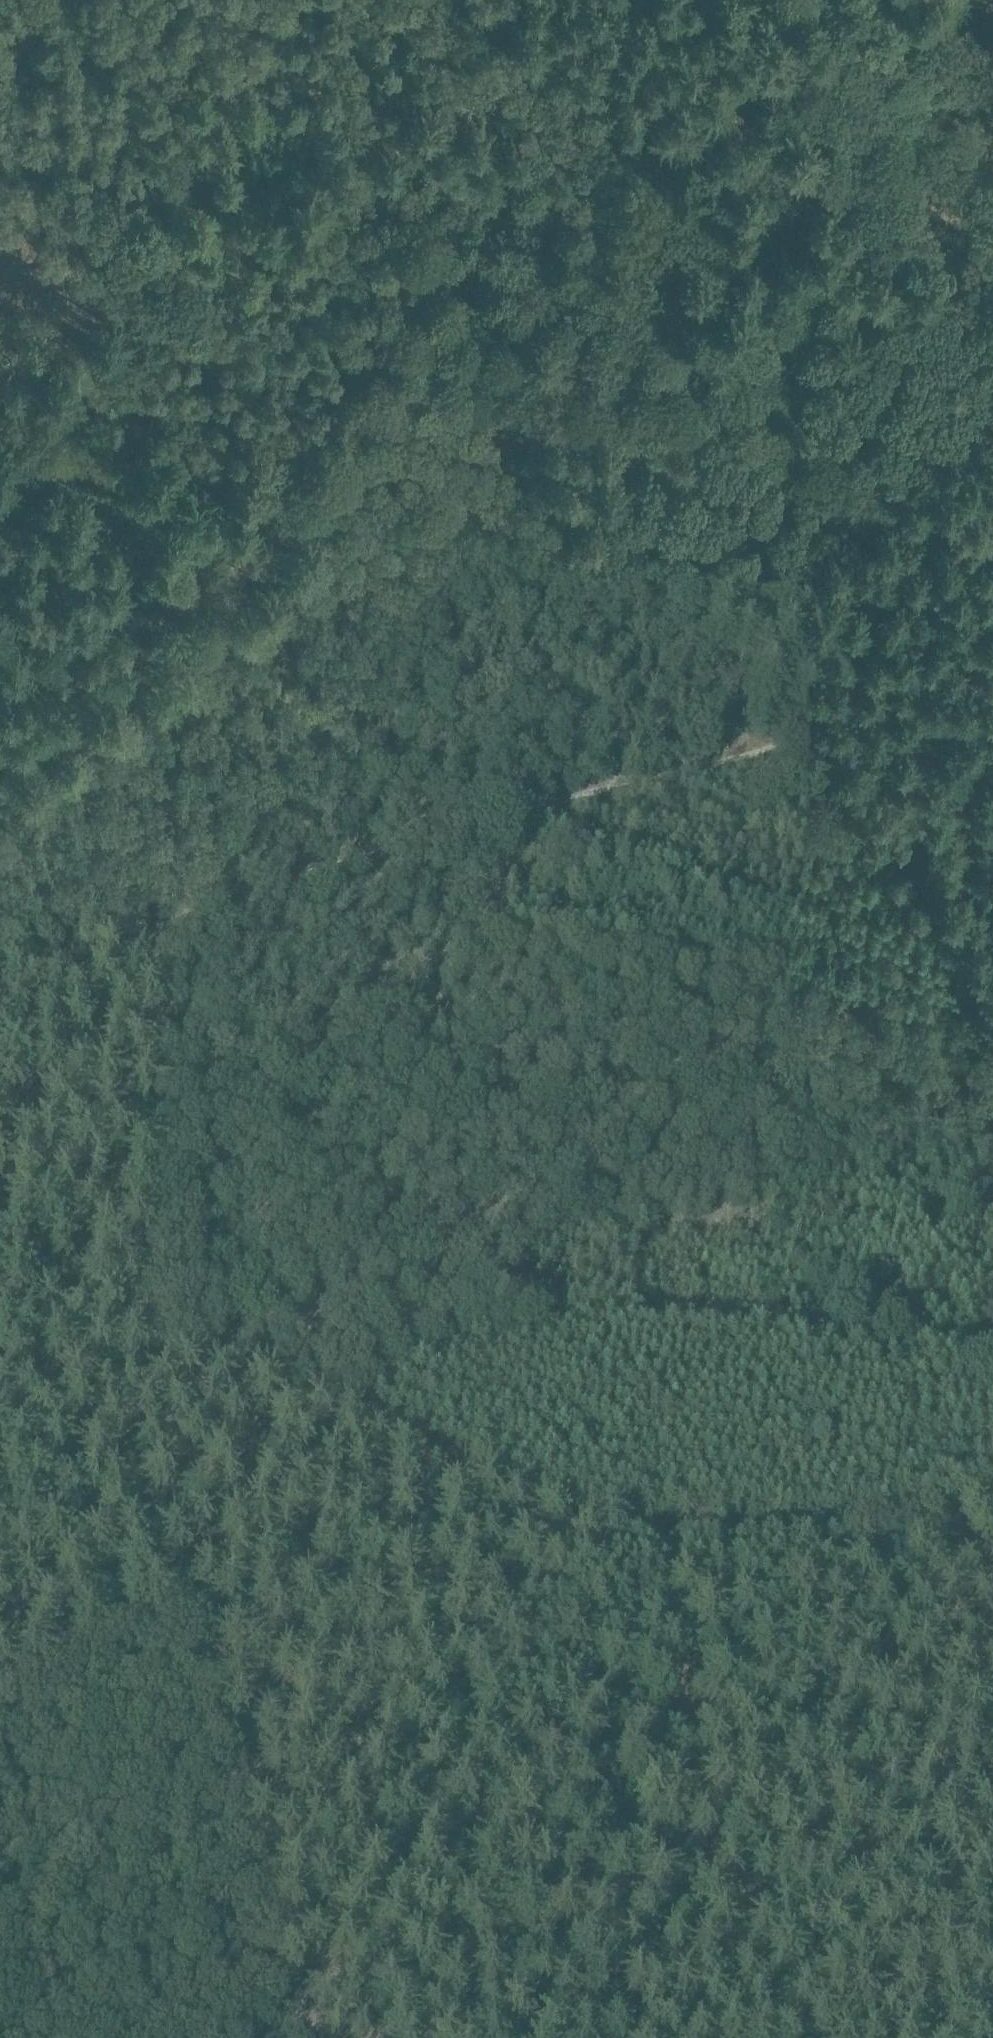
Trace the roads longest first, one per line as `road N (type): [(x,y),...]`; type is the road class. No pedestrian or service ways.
road 1 (track): [(765,2037),(687,1517),(613,1515),(486,1485),(348,1406),(314,1396),(226,1382),(133,1379),(126,1360),(148,927),(405,831),(992,709)]
road 2 (track): [(290,2037),(133,1379)]
road 3 (track): [(326,441),(656,206)]
road 4 (track): [(0,670),(326,441)]
road 5 (track): [(656,206),(891,41),(965,0)]
road 6 (track): [(656,206),(395,0)]
road 7 (track): [(0,419),(220,448),(326,441)]
road 8 (track): [(148,927),(0,980)]

